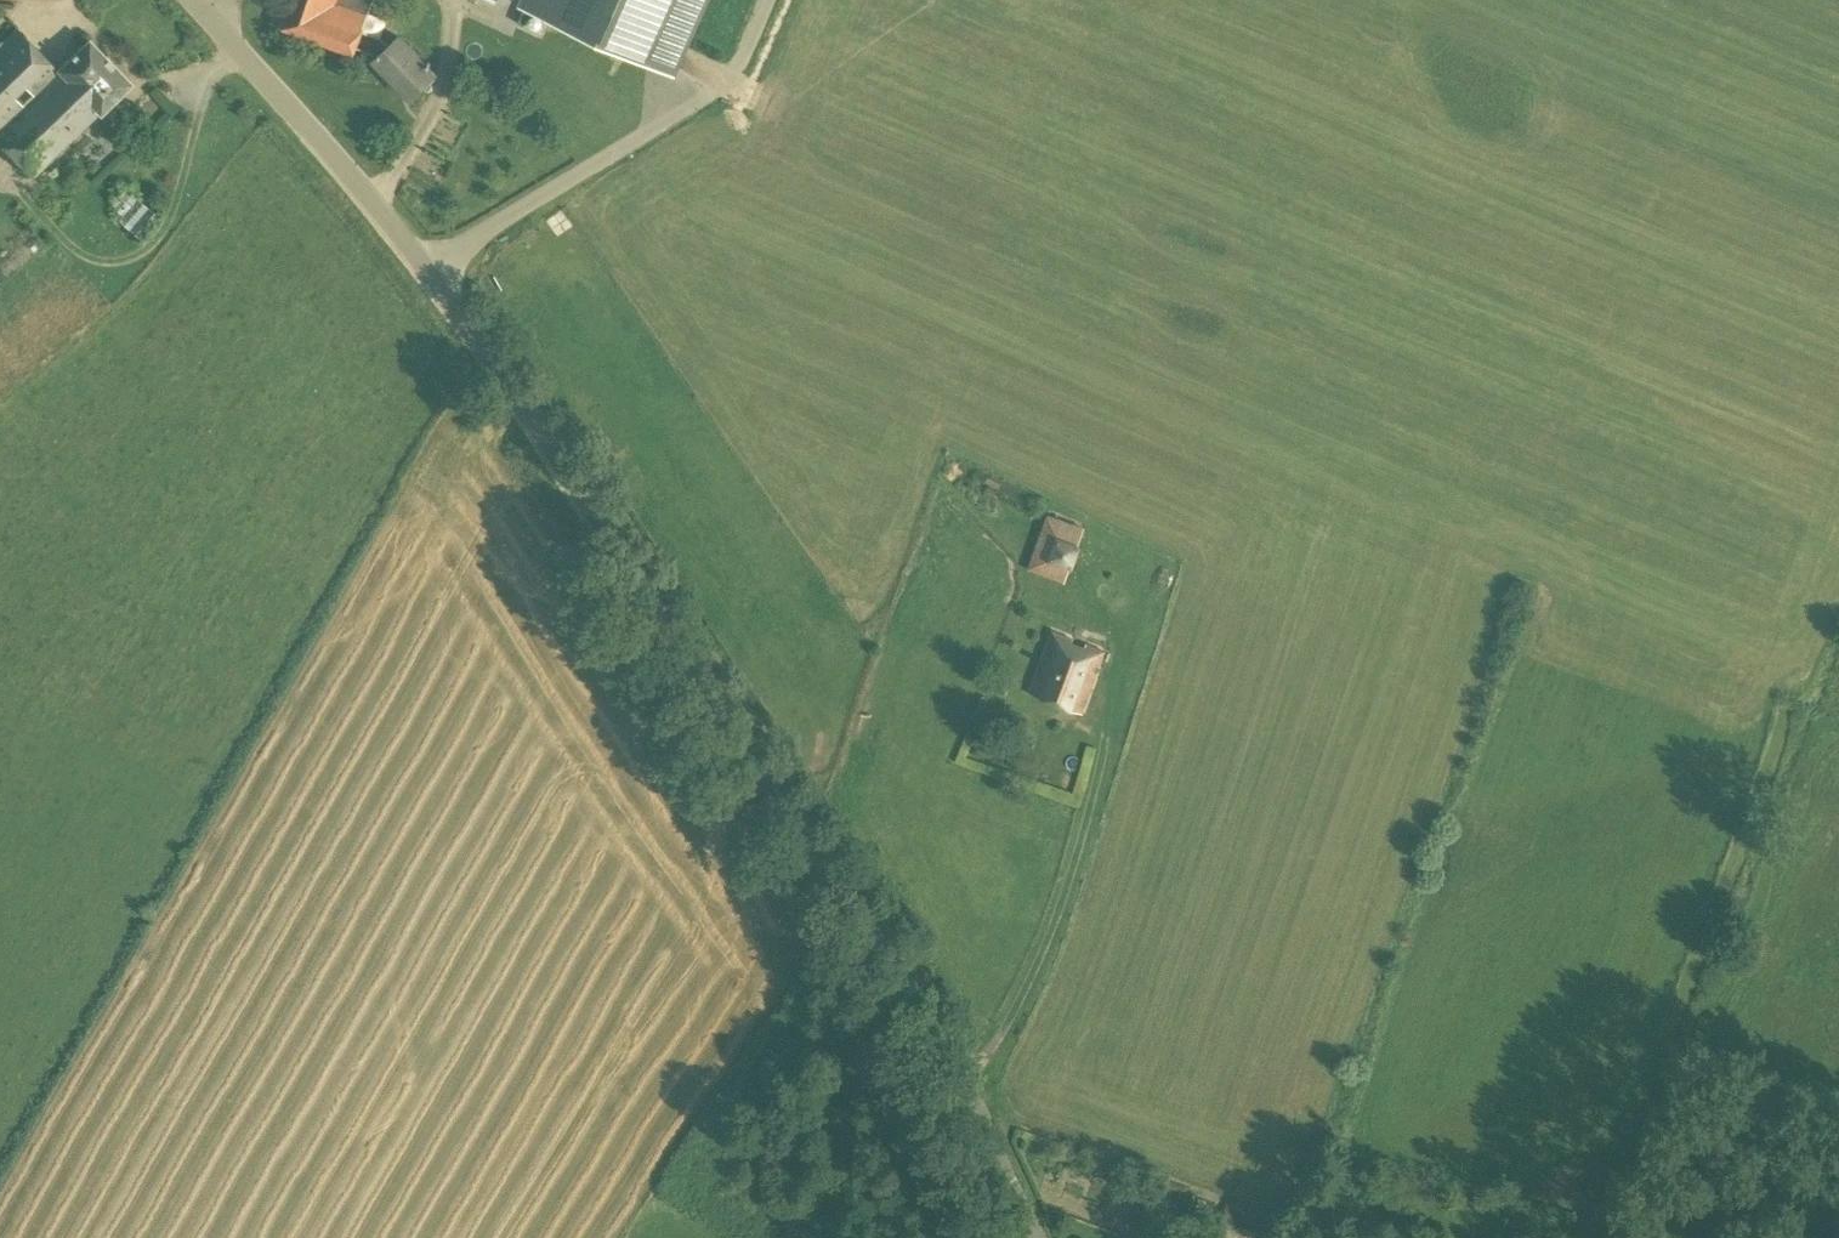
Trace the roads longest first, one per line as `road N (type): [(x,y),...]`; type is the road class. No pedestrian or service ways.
road 1 (unclassified): [(1023,1227),(975,1125),(781,809),(433,277),(185,0)]

